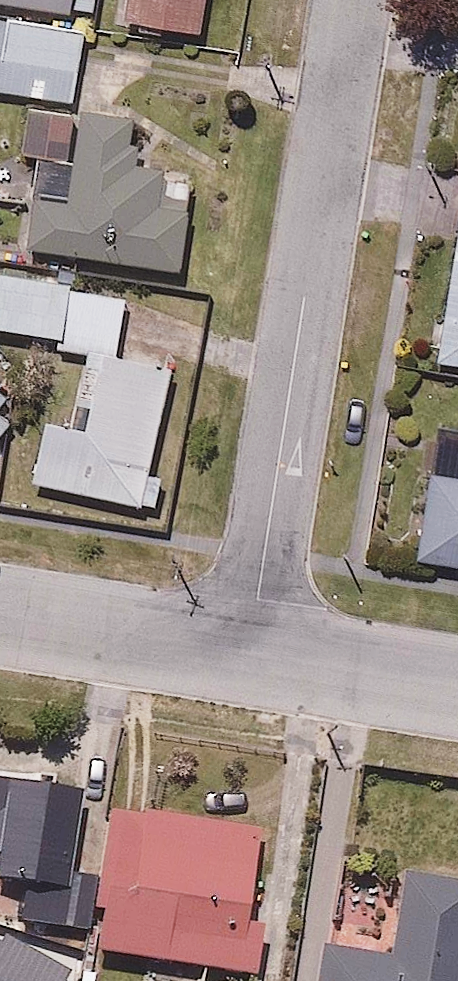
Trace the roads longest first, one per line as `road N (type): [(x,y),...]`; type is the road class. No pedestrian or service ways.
road 1 (residential): [(349,0),(250,650)]
road 2 (residential): [(0,611),(250,650)]
road 3 (residential): [(250,650),(457,684)]

